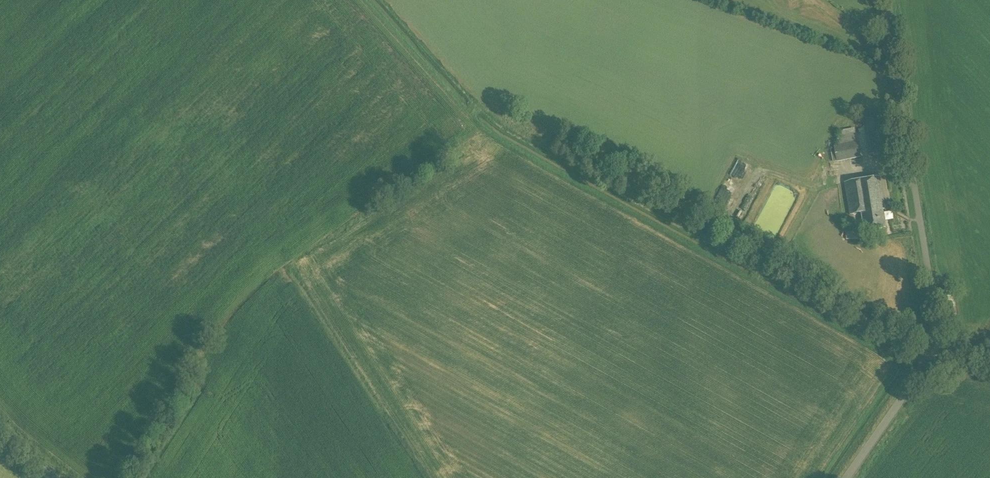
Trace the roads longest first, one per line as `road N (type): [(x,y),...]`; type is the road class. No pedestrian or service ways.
road 1 (unclassified): [(848,477),(932,349),(931,293),(890,0)]

